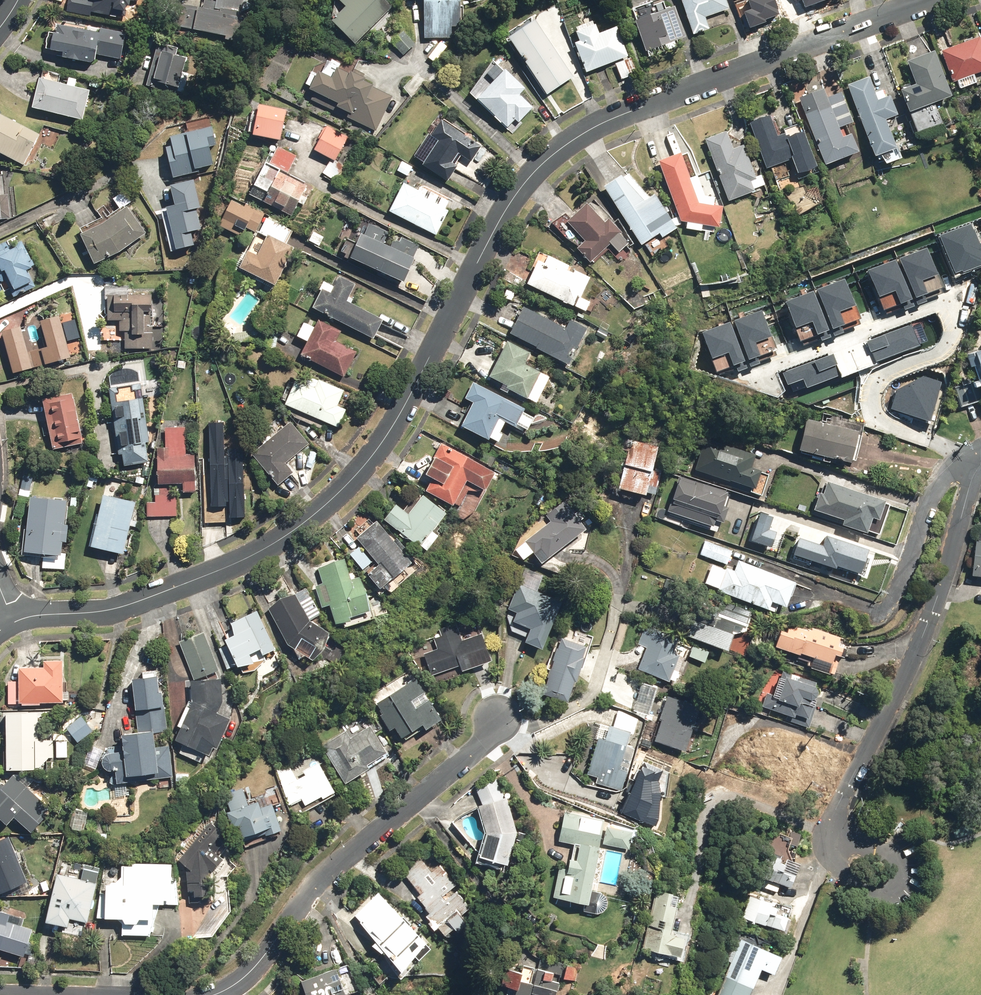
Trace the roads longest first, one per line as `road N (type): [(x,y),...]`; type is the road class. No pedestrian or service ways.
road 1 (residential): [(926,0),(577,136),(533,171),(502,215),(401,414),(340,491),(241,562),(120,608),(16,621)]
road 2 (residential): [(980,464),(936,614),(834,815),(837,843)]
road 3 (residential): [(216,994),(270,951),(313,889),(475,751),(501,715)]
road 4 (residential): [(837,843),(891,851),(905,863),(907,880),(894,893),(877,892),(844,861)]

